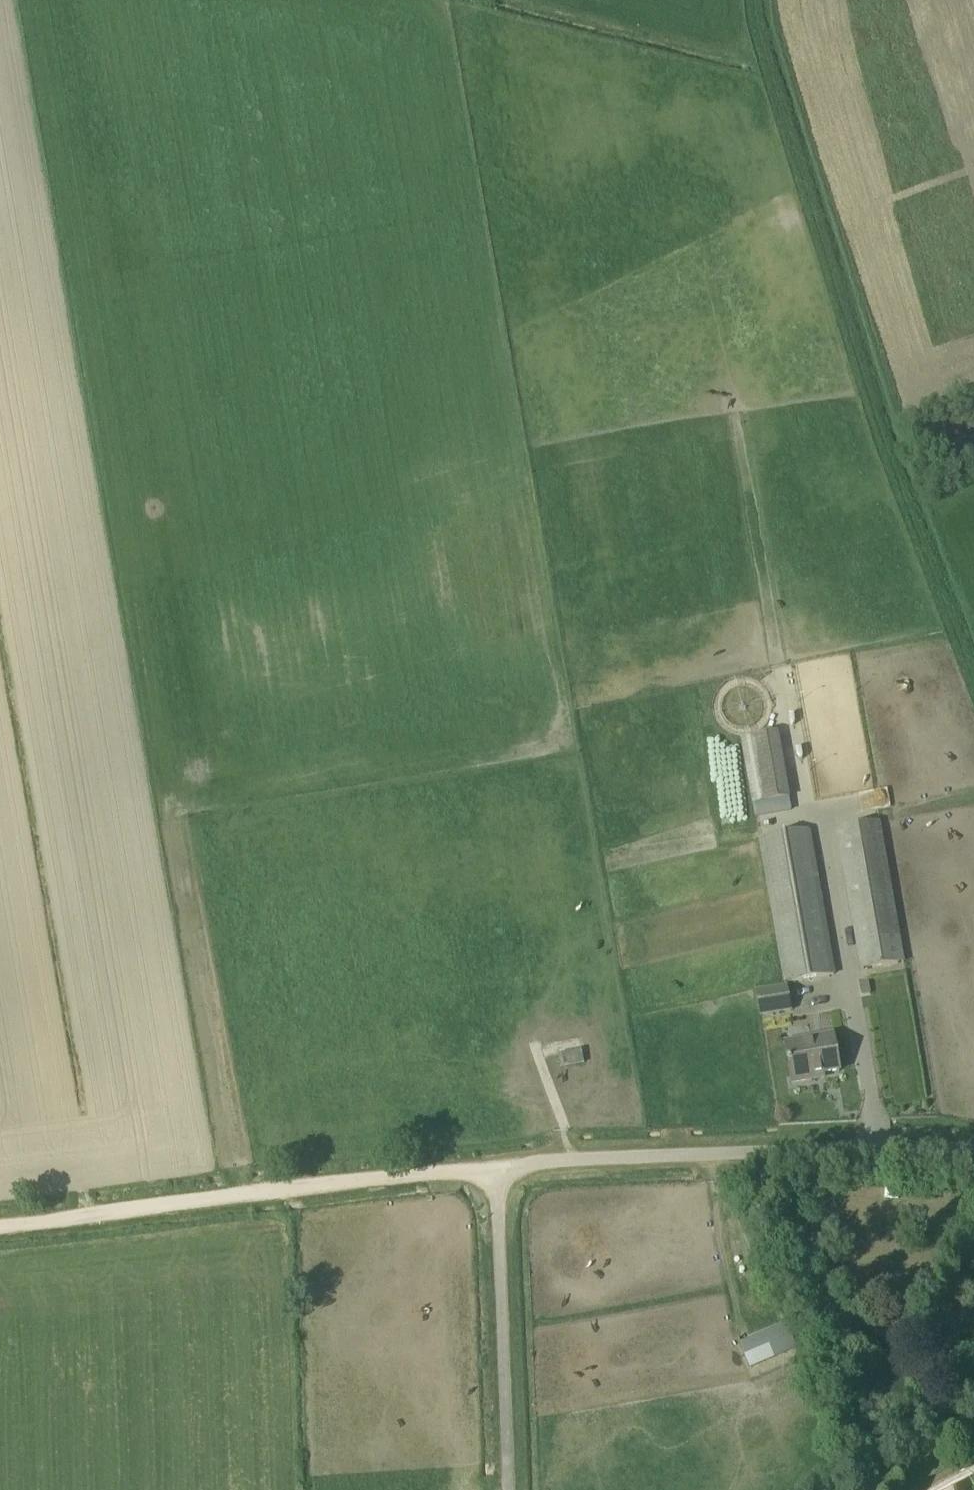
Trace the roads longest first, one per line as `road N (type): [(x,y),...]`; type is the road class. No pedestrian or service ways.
road 1 (unclassified): [(508,1489),(496,1233),(505,1177),(521,1164),(899,1145),(973,1149)]
road 2 (track): [(0,1223),(521,1164)]

